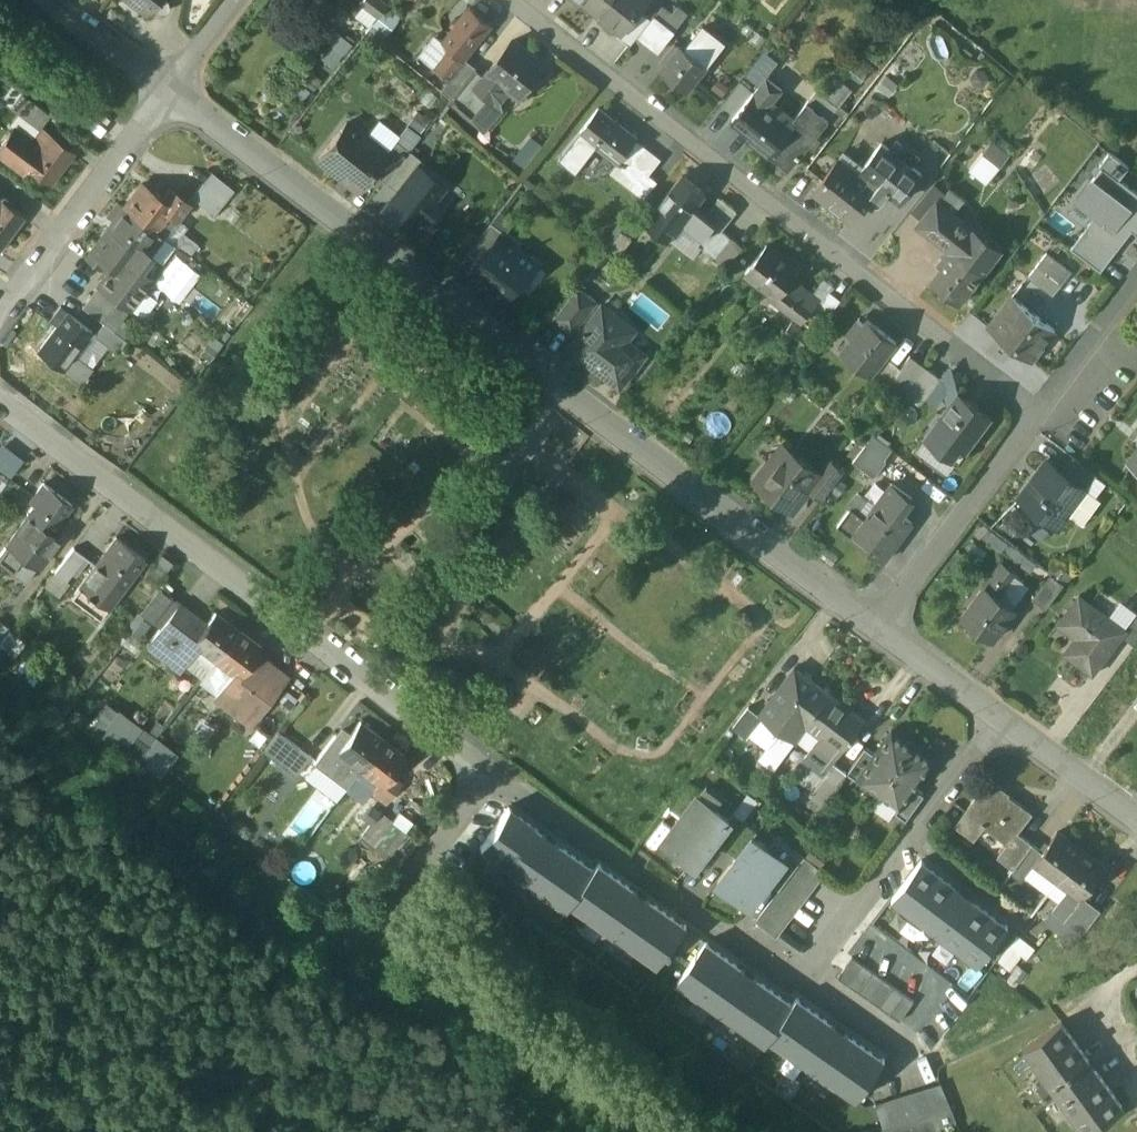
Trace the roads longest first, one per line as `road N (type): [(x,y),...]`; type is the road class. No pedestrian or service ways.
road 1 (residential): [(0,401),(496,773),(391,916),(399,936),(668,1131)]
road 2 (residential): [(878,629),(173,91)]
road 3 (residential): [(1039,415),(510,0)]
road 4 (residential): [(1001,719),(836,923),(782,975),(821,987),(915,1050)]
road 5 (residential): [(173,91),(0,312)]
road 6 (residential): [(1039,415),(878,629)]
road 7 (residential): [(1136,820),(1001,719)]
road 8 (residential): [(1136,284),(1039,415)]
road 9 (residential): [(173,91),(50,0)]
road 10 (residential): [(1001,719),(878,629)]

